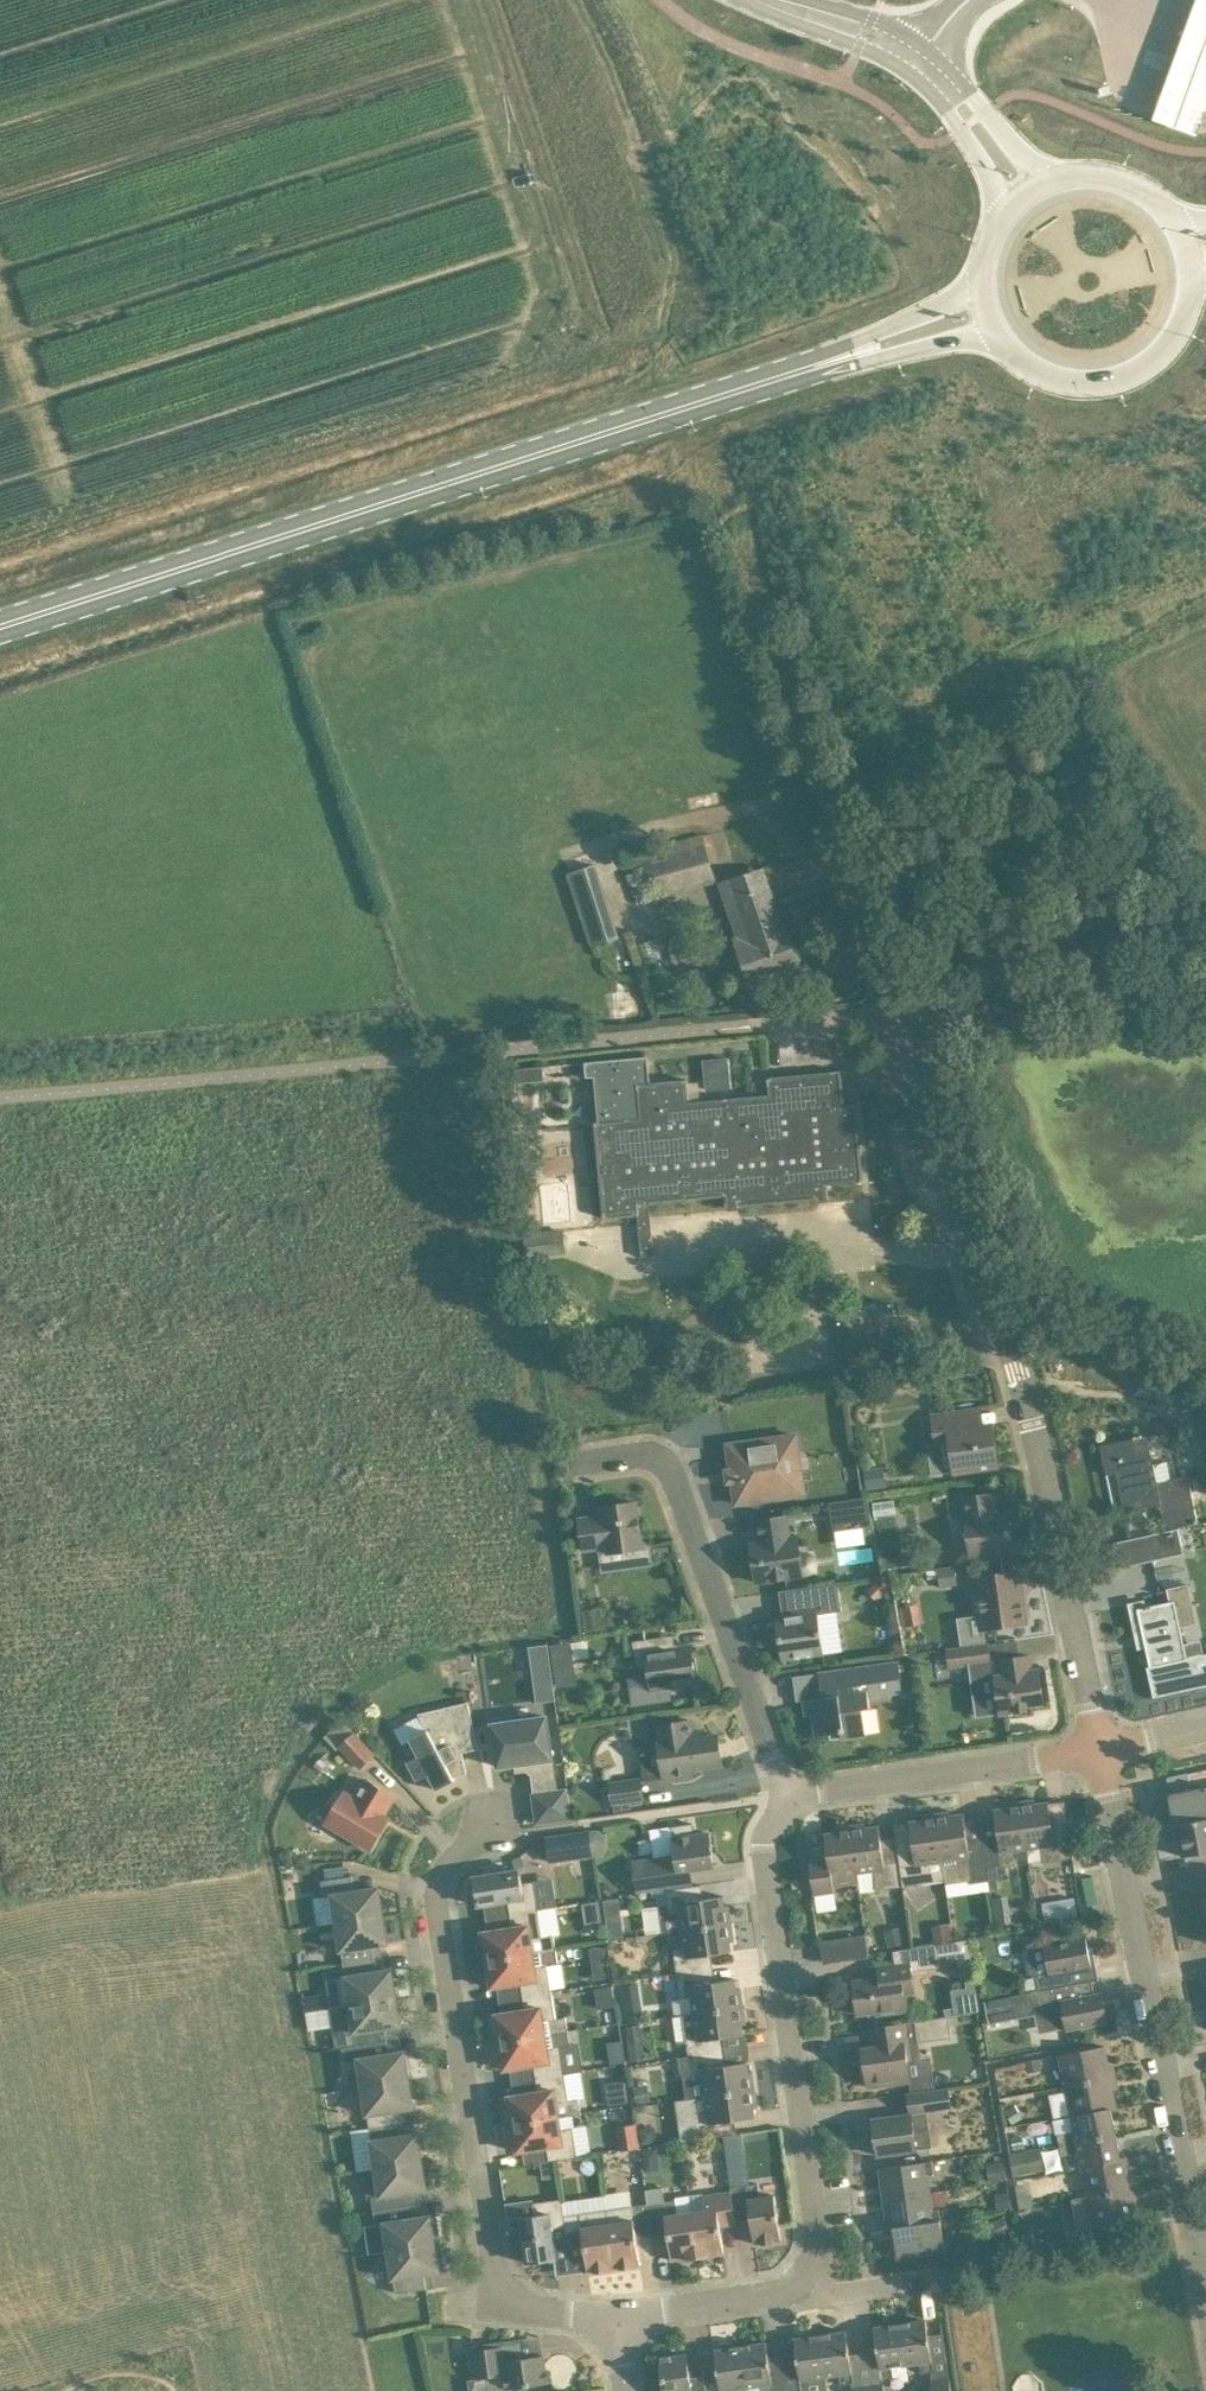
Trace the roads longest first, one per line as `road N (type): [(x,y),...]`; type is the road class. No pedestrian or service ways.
road 1 (primary): [(0,625),(838,358)]
road 2 (residential): [(1104,1753),(1016,1368),(897,1014)]
road 3 (residential): [(614,2314),(561,2312),(503,2293),(491,2260),(439,1875),(459,1847),(506,1836)]
road 4 (residential): [(1205,2278),(1104,1753)]
road 5 (residential): [(897,1014),(731,534)]
road 6 (residential): [(804,2274),(816,2242),(767,1869),(778,1800),(790,1793)]
road 7 (residential): [(790,1793),(671,1469),(657,1453),(570,1464)]
road 8 (residential): [(790,1793),(1104,1753)]
road 9 (residential): [(897,1014),(1038,995),(1205,992)]
road 10 (primary): [(994,329),(1045,376),(1115,381),(1172,342),(1193,275)]
road 11 (residential): [(614,2314),(780,2292),(804,2274)]
road 12 (tertiary): [(1045,183),(1012,136),(920,42)]
road 13 (tertiary): [(904,68),(962,129),(1010,208)]
road 14 (primary): [(982,284),(881,329),(838,358)]
road 15 (primary): [(838,358),(890,356),(994,329)]
road 16 (tertiary): [(765,0),(804,26),(904,68)]
road 17 (primary): [(1180,228),(1136,186),(1075,175),(1045,183)]
road 18 (residential): [(804,2274),(831,2292),(951,2280)]

